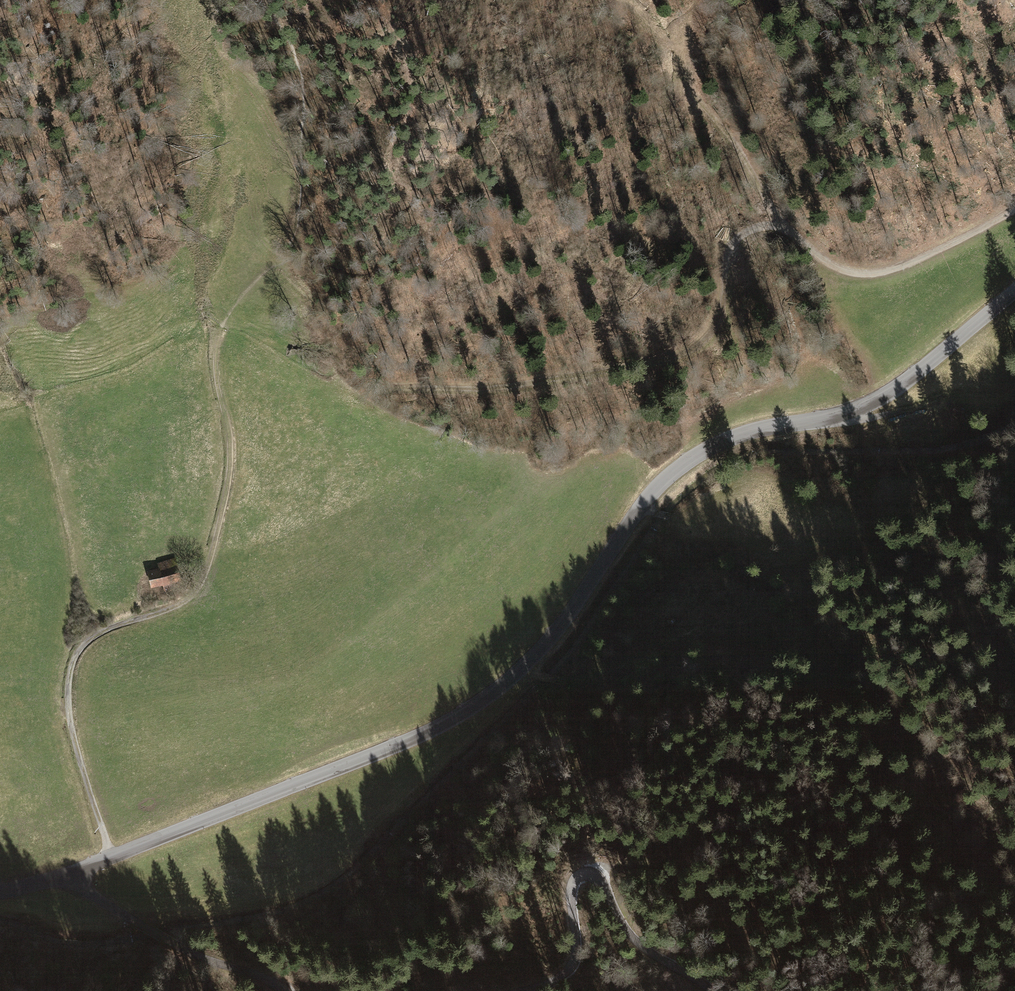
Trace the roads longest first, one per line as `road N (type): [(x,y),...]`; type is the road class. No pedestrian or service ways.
road 1 (tertiary): [(71,874),(461,715),(557,630),(673,470),(757,429),(868,404),(1014,291)]
road 2 (track): [(1014,212),(874,276),(841,274),(788,235),(764,230),(743,238),(726,260),(725,312),(712,340),(684,360),(619,377),(376,386),(317,376),(260,339),(218,327)]
road 3 (track): [(110,857),(71,743),(67,665),(84,640),(105,627),(174,606),(205,569),(229,486),(218,327)]
road 4 (unclassified): [(529,990),(569,974),(578,950),(569,894),(584,870),(598,870),(634,941),(710,990)]
road 5 (unclassified): [(71,874),(86,894),(164,940),(280,990)]
road 6 (track): [(1006,393),(836,416)]
road 7 (track): [(778,233),(765,194),(721,121)]

